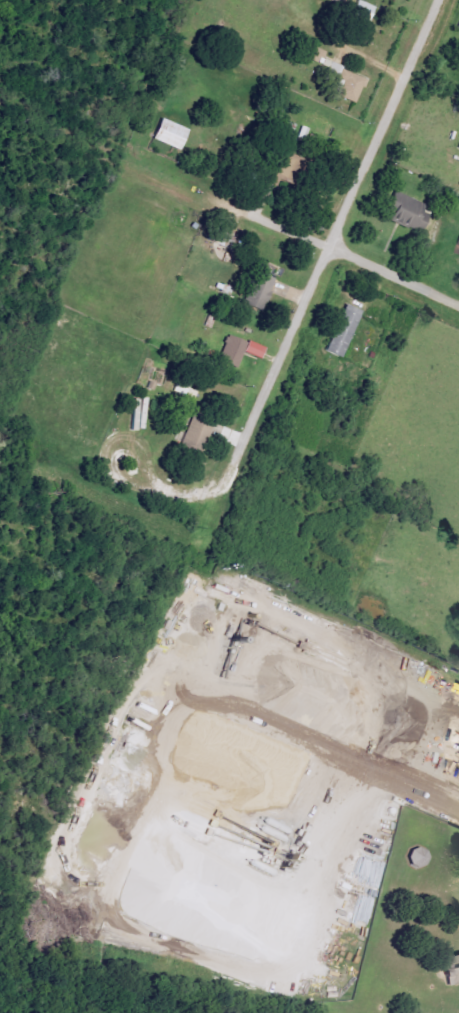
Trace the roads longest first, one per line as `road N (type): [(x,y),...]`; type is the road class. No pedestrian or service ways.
road 1 (residential): [(438,0),(328,251)]
road 2 (residential): [(328,251),(237,454)]
road 3 (residential): [(458,304),(328,251)]

